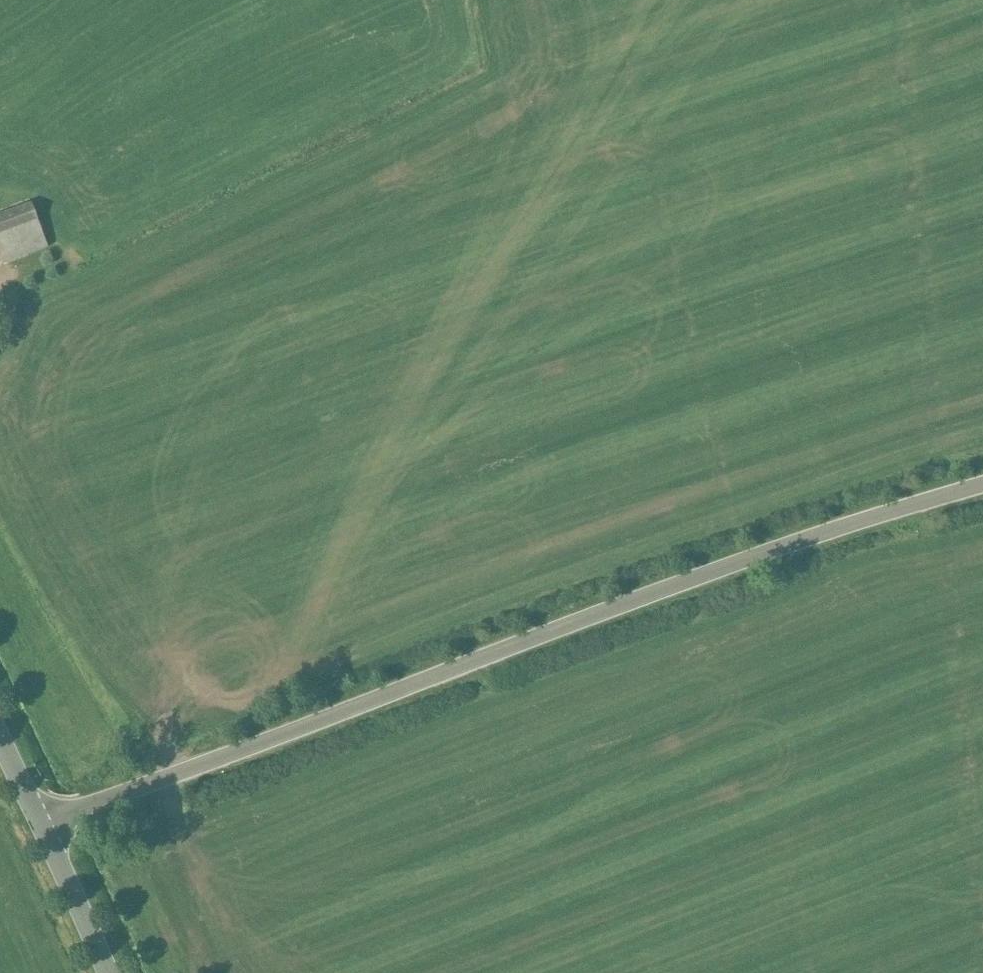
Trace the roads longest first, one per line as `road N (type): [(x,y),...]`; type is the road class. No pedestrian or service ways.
road 1 (unclassified): [(38,827),(982,481)]
road 2 (tertiary): [(38,827),(104,972)]

